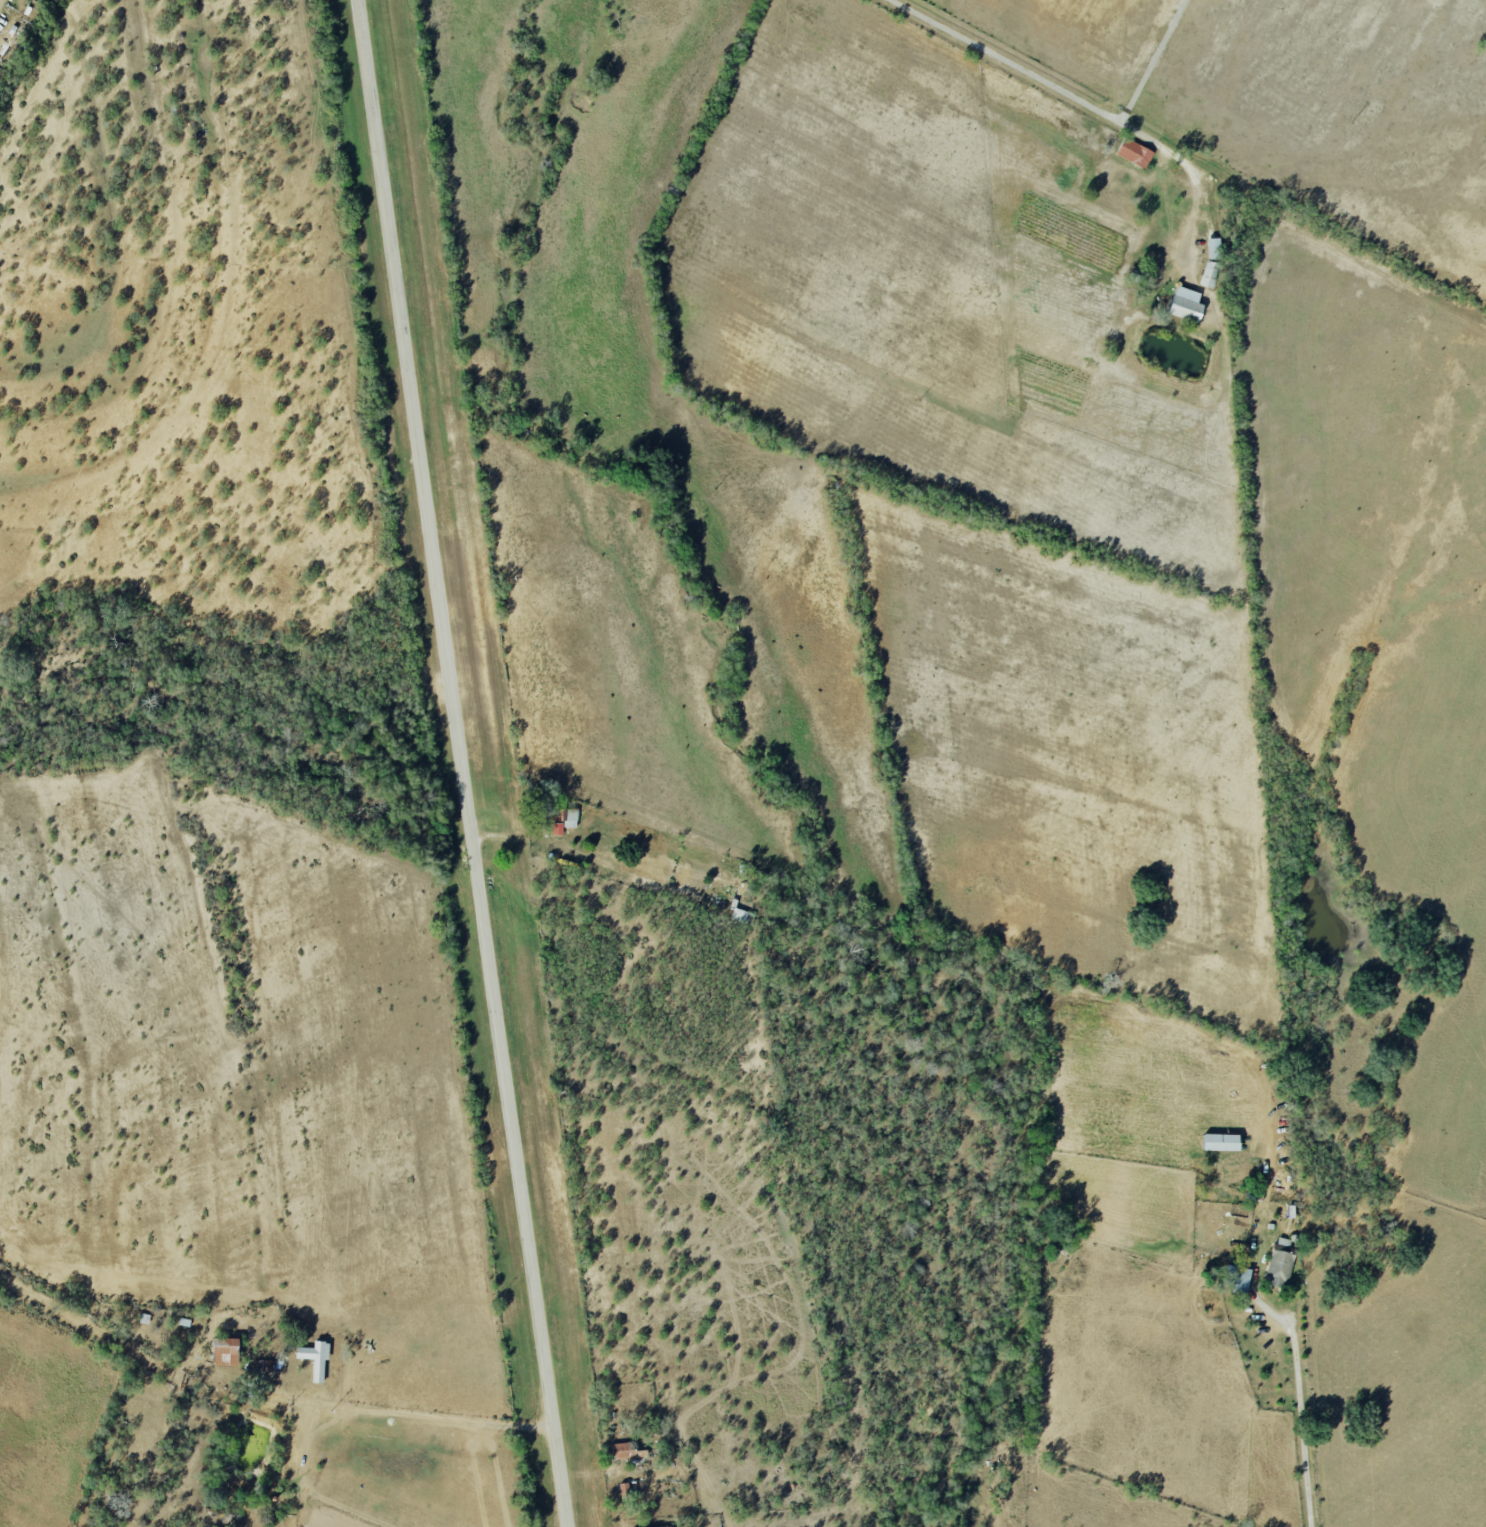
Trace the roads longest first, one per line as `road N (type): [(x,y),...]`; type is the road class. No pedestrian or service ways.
road 1 (residential): [(567,1526),(357,0)]
road 2 (residential): [(1313,1526),(1299,1337)]

